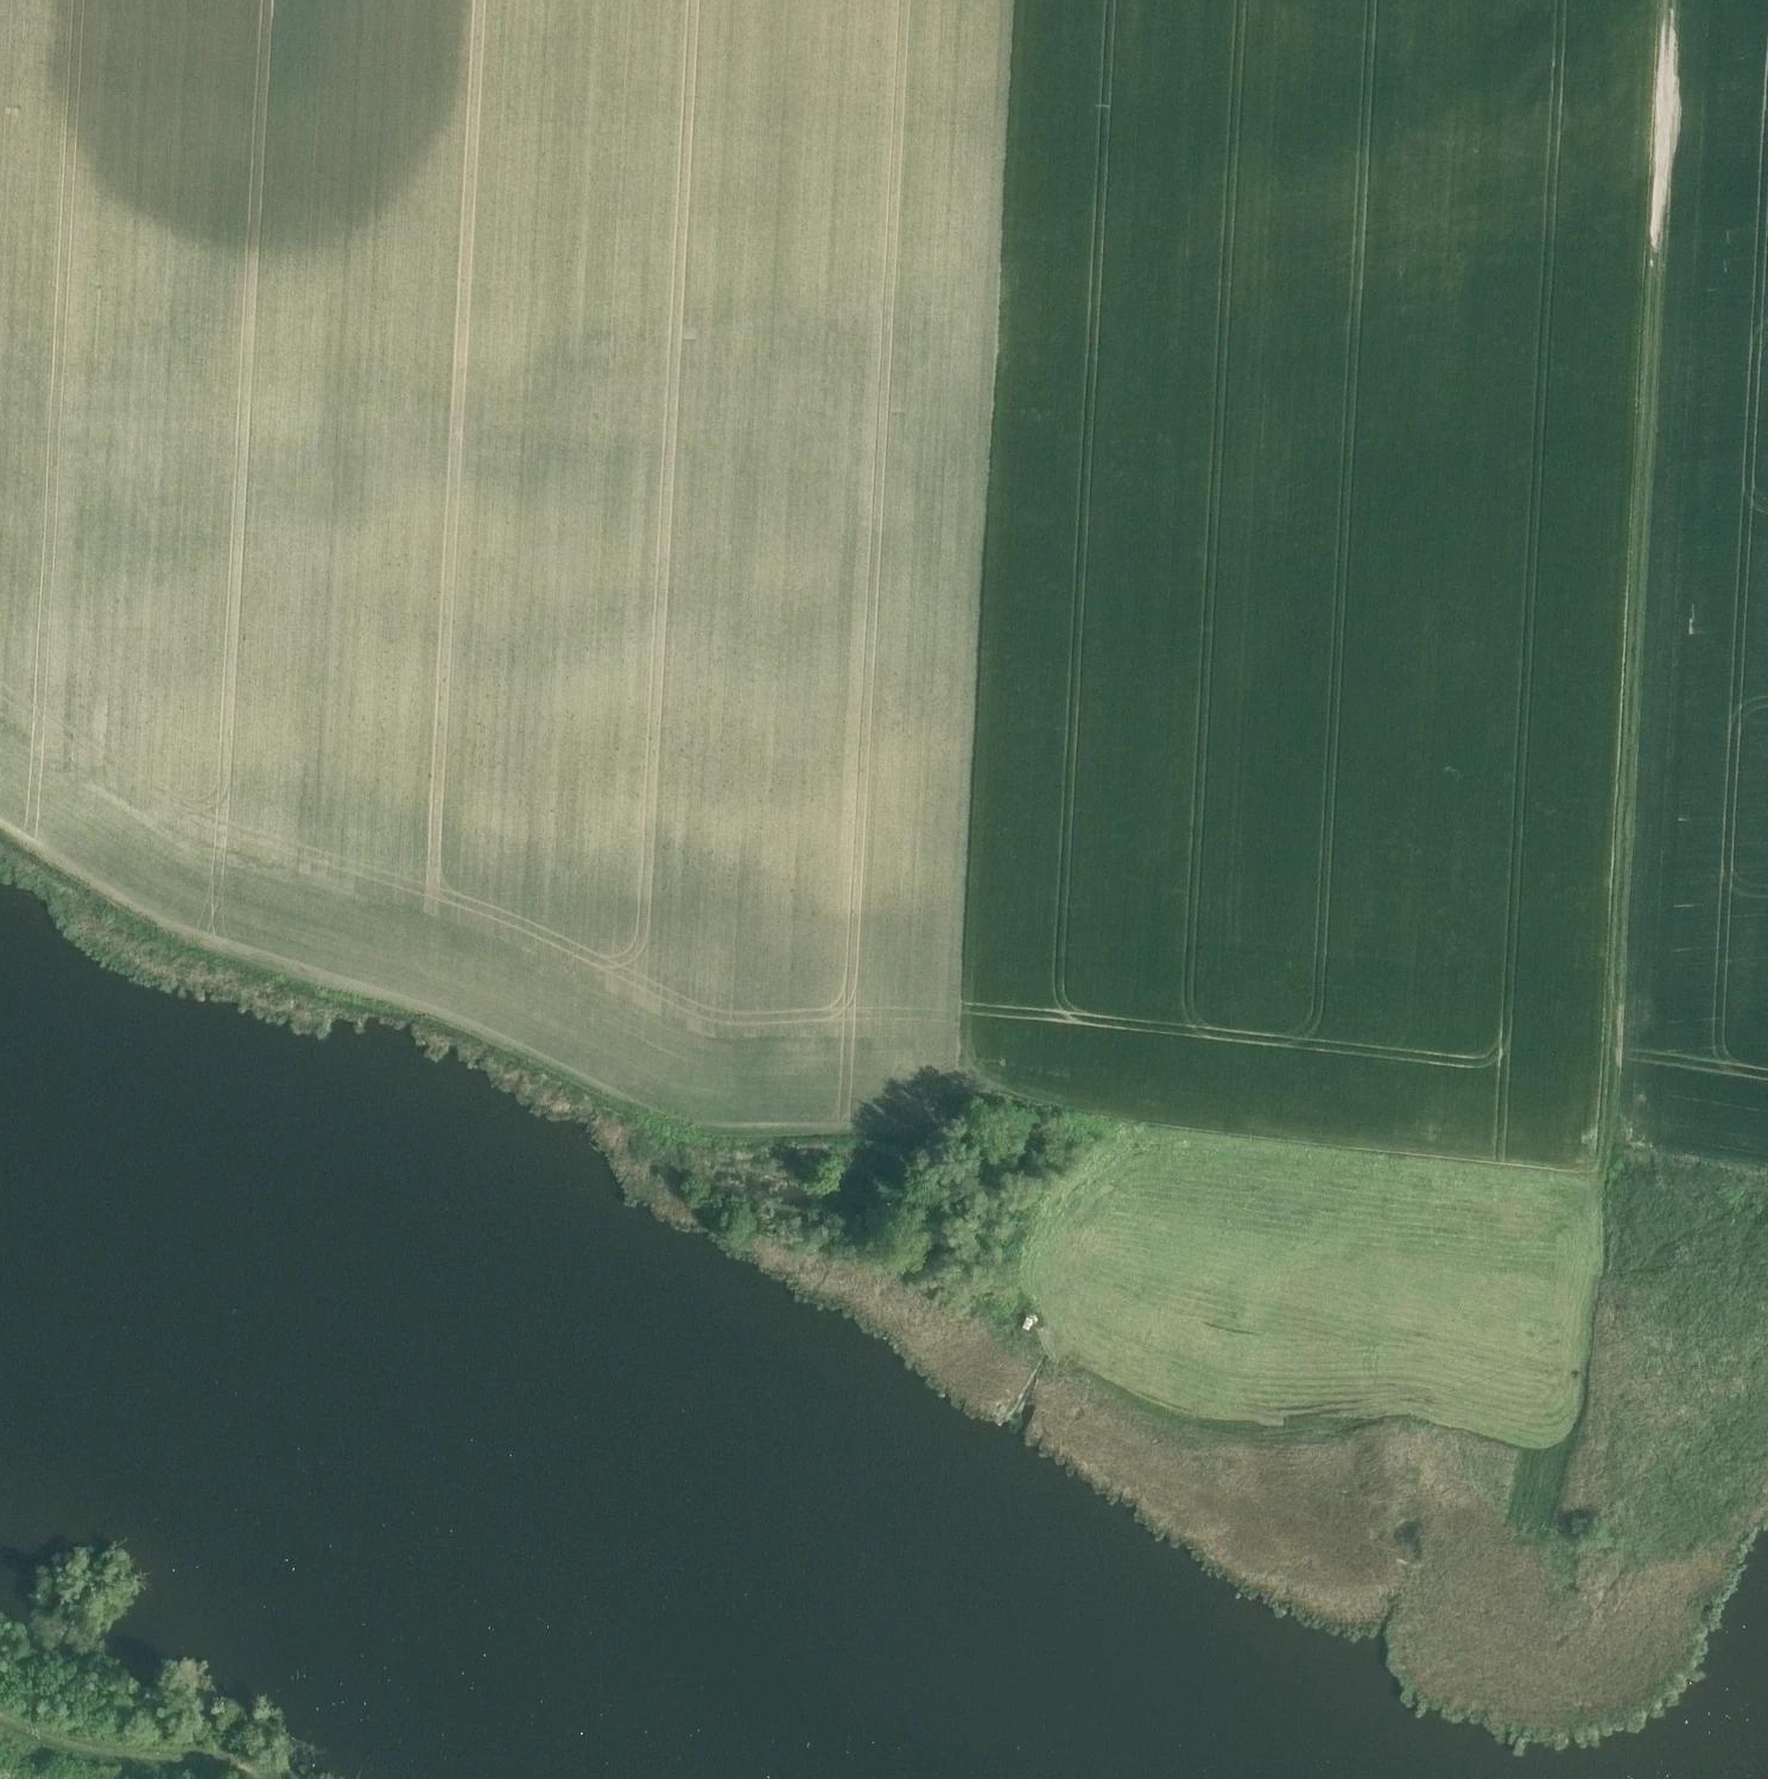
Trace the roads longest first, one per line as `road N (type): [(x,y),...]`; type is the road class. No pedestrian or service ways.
road 1 (track): [(1616,1142),(1676,0)]
road 2 (track): [(122,900),(0,814)]

